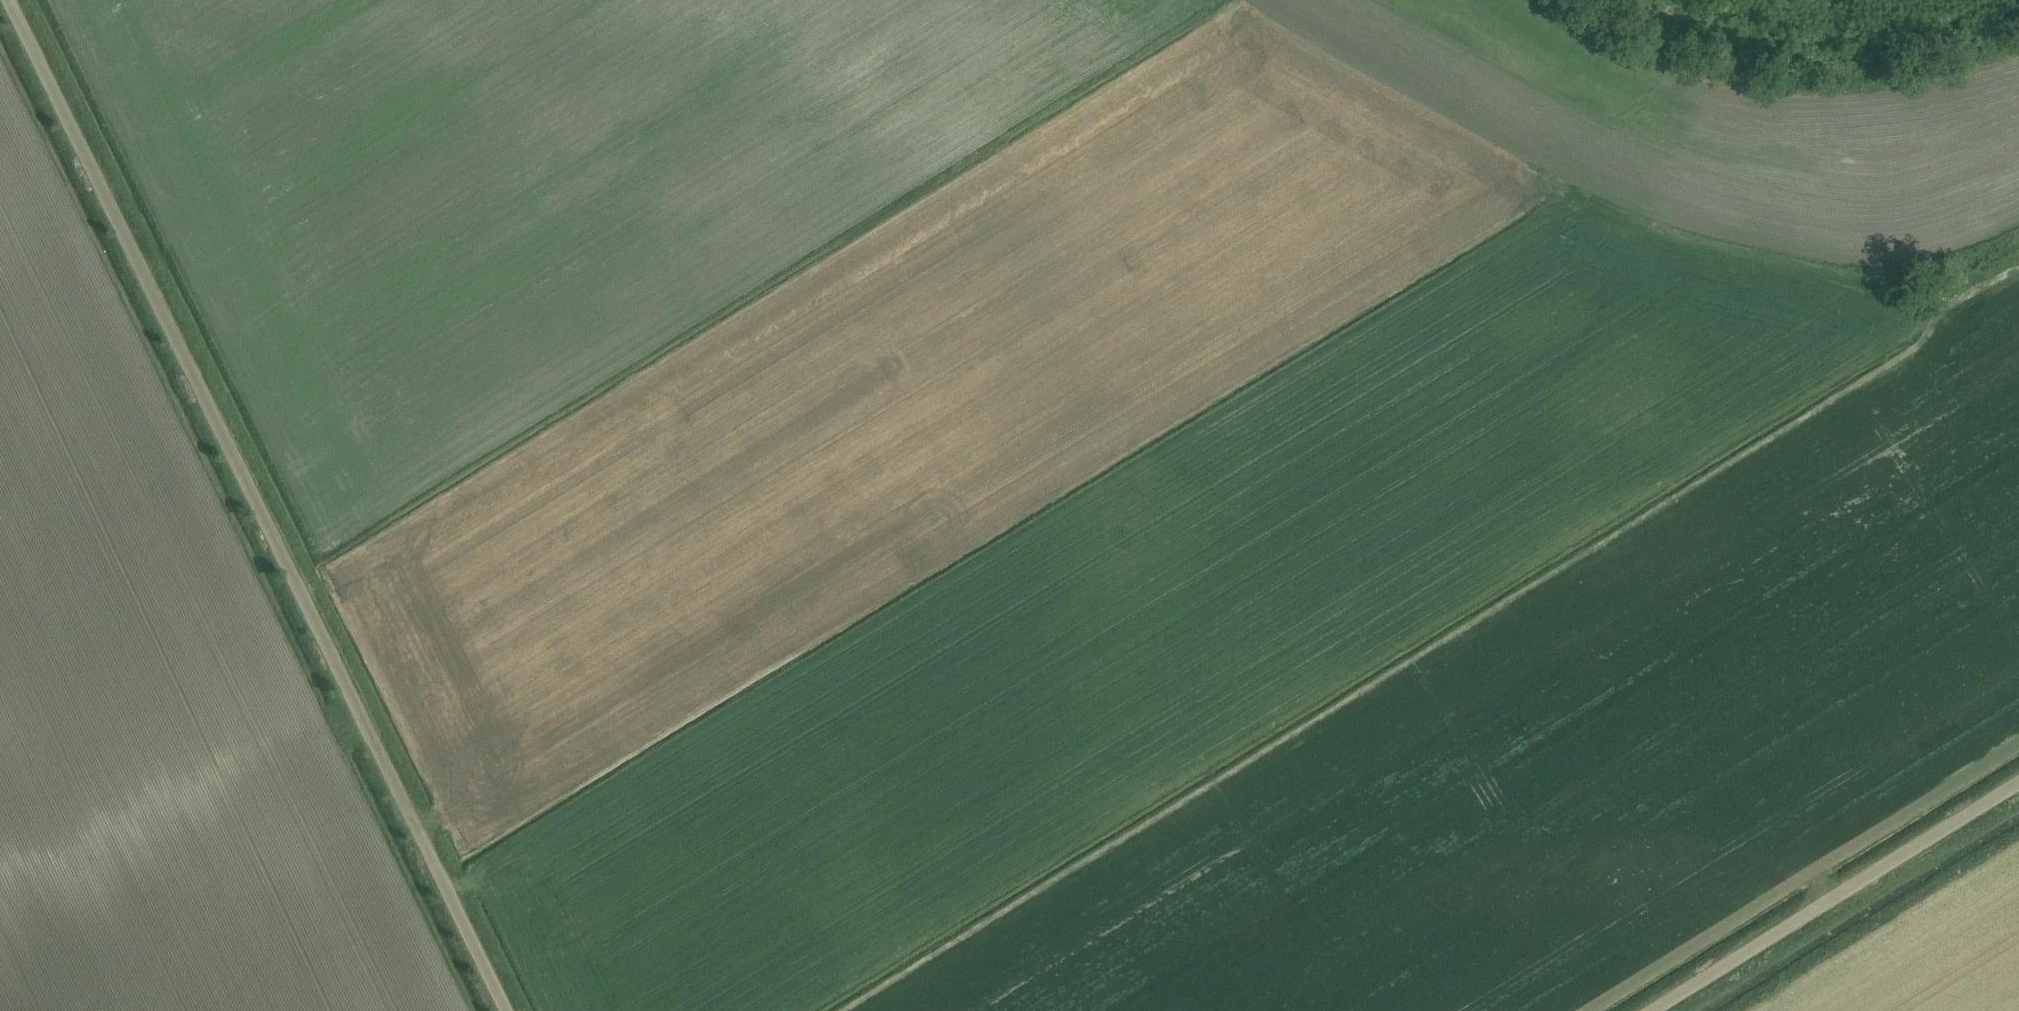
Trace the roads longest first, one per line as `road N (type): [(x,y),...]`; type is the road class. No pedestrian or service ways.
road 1 (unclassified): [(505,1010),(10,0)]
road 2 (unclassified): [(1650,1010),(2018,784)]

